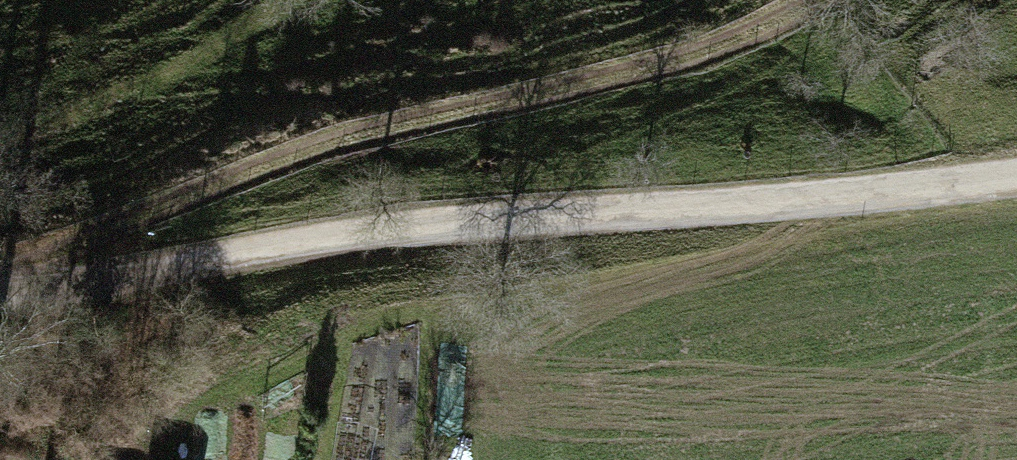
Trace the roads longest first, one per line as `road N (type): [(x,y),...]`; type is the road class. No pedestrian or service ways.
road 1 (residential): [(1016,177),(864,195),(371,225),(163,275),(0,286)]
road 2 (track): [(0,275),(138,197),(366,114),(570,62),(752,0)]

